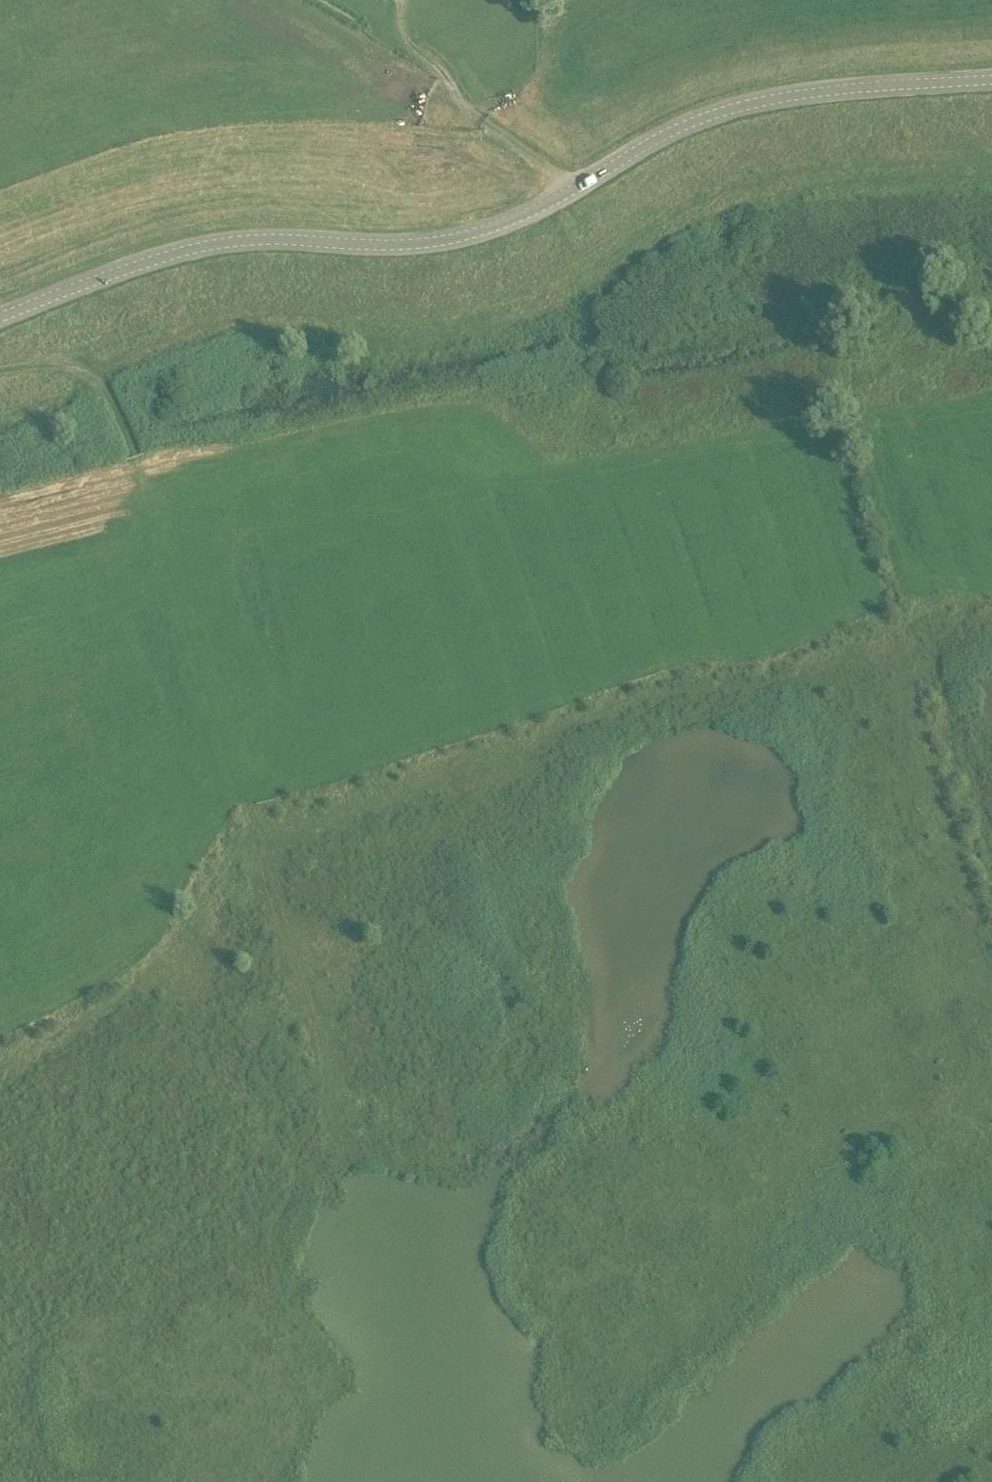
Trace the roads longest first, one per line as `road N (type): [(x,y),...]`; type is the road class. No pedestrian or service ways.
road 1 (tertiary): [(0,316),(196,244),(278,238),(406,245),(482,231),(535,210),(666,128),(750,97),(991,78)]
road 2 (track): [(175,572),(109,399),(63,364),(0,372)]

